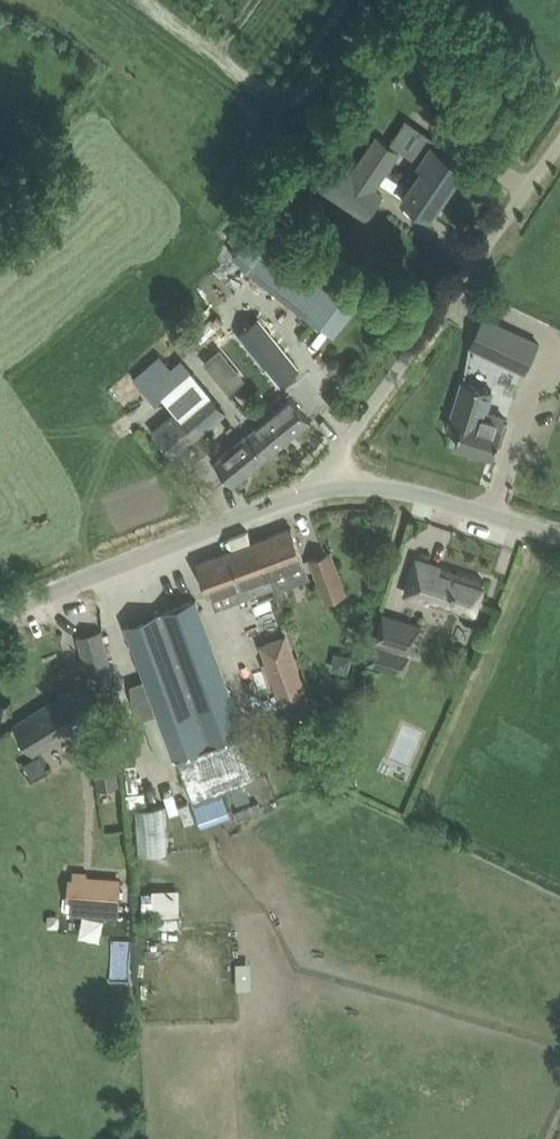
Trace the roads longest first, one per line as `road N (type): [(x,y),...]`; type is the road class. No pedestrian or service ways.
road 1 (unclassified): [(327,486),(341,453),(559,143)]
road 2 (unclassified): [(0,614),(327,486)]
road 3 (unclassified): [(559,536),(438,498),(327,486)]

